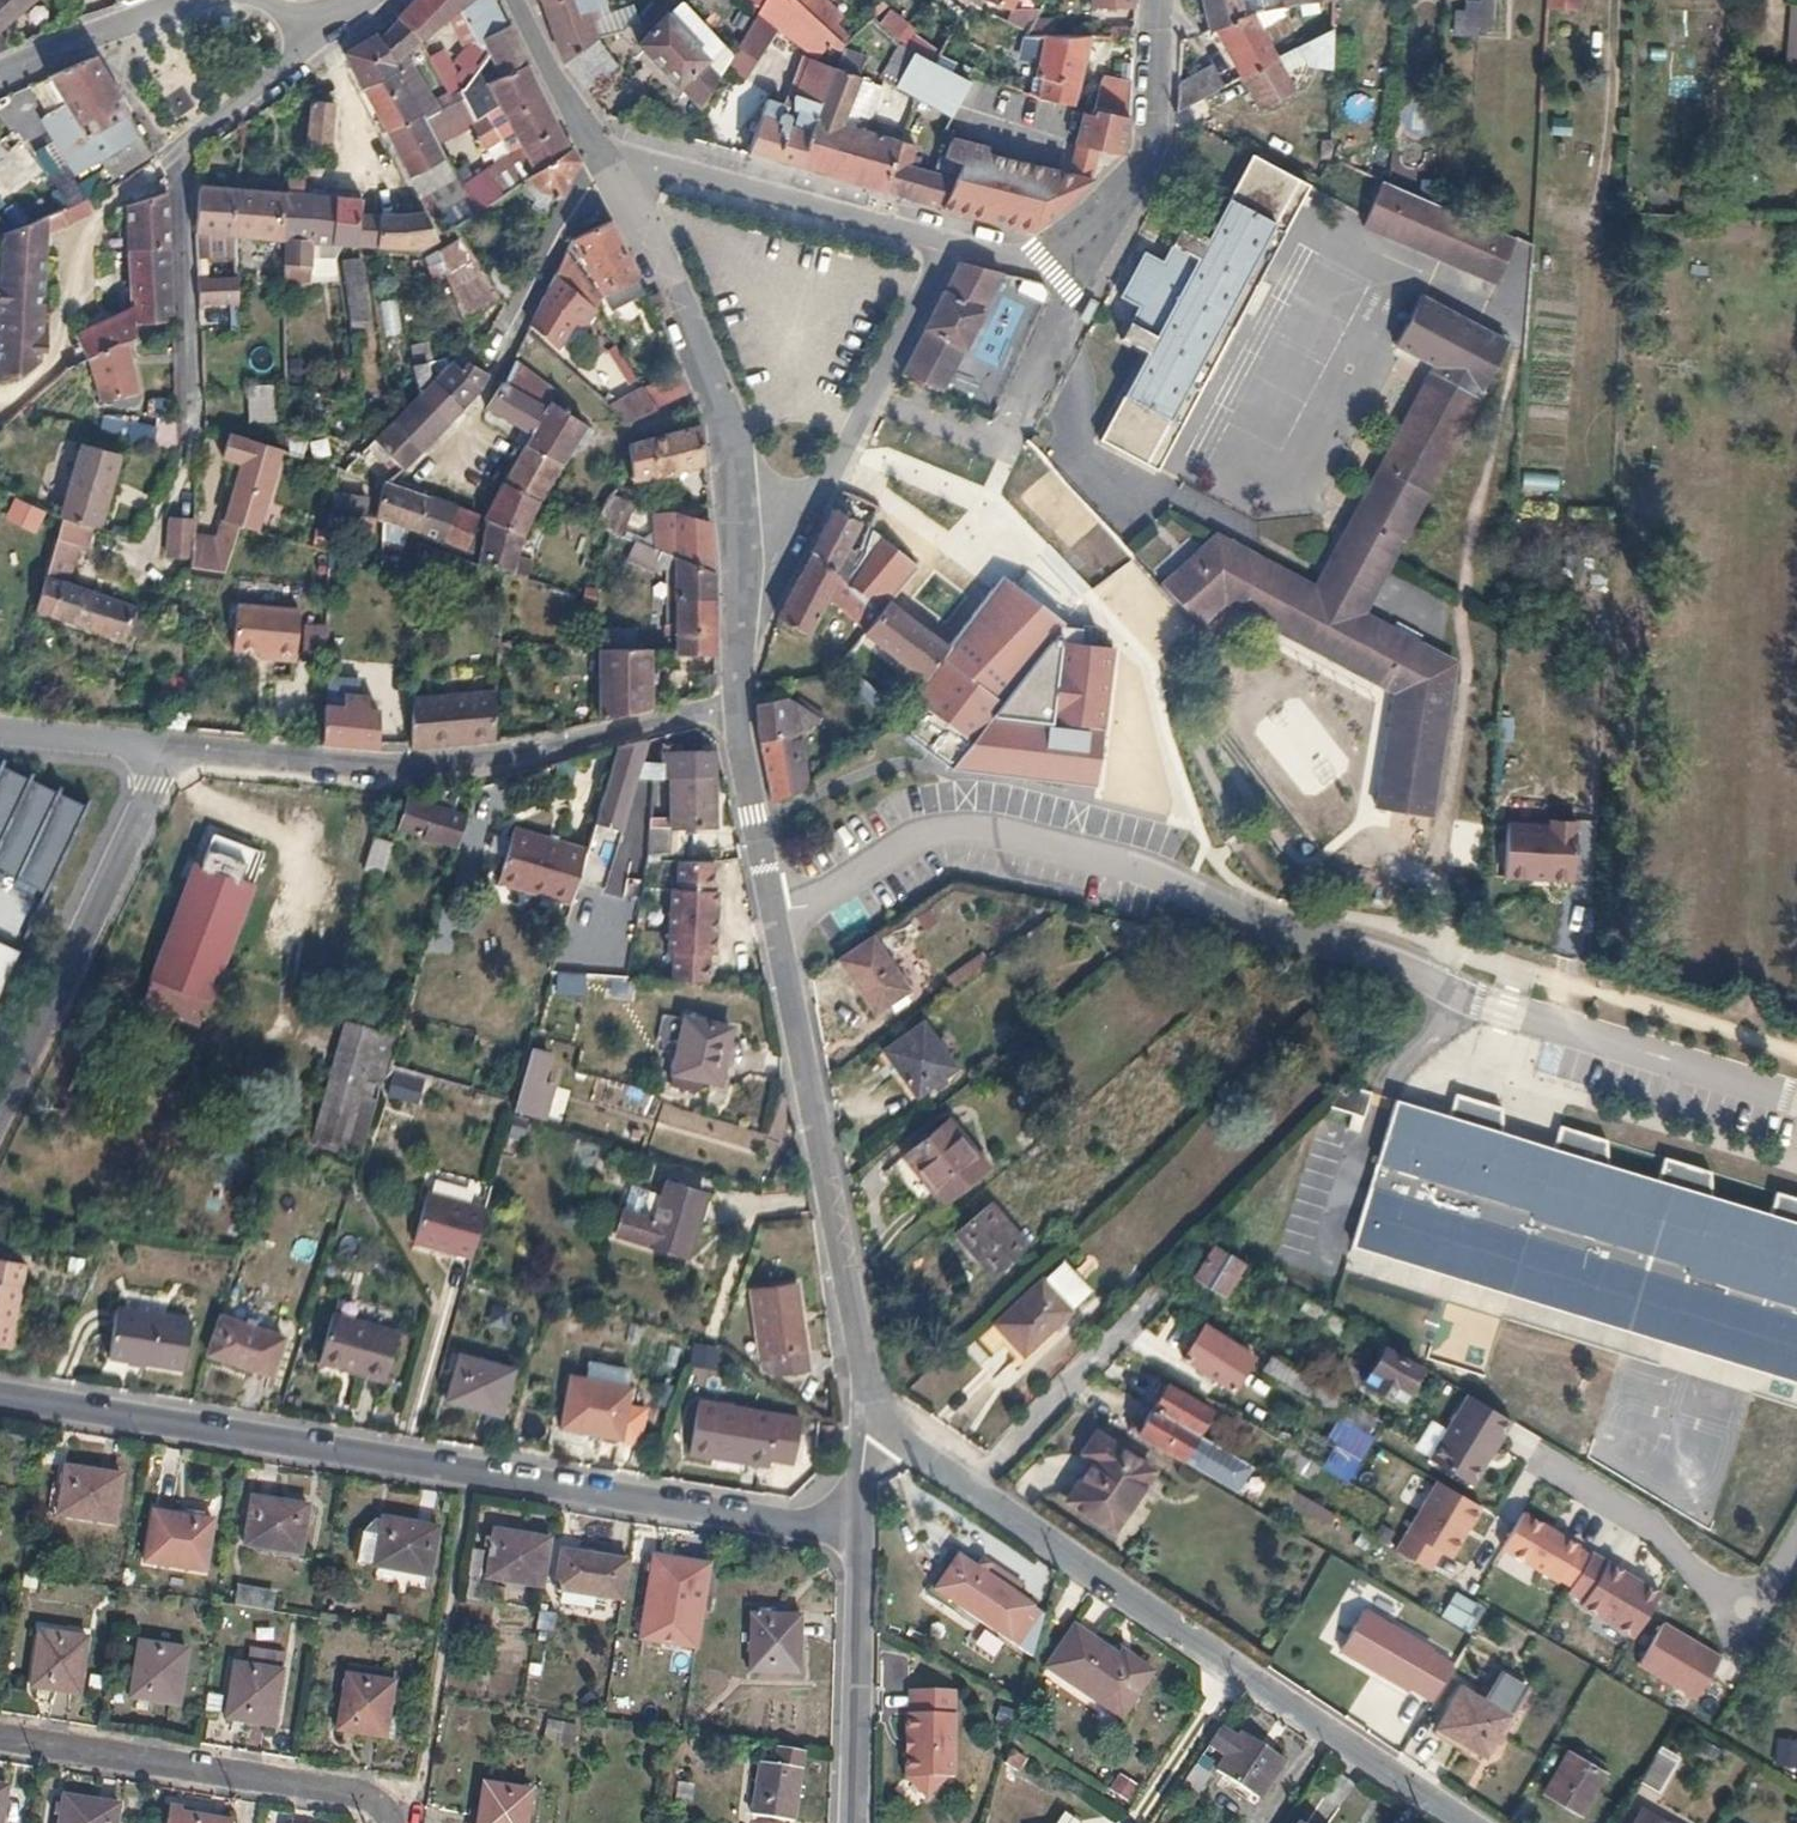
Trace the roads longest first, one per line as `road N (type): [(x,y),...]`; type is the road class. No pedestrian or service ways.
road 1 (residential): [(776,921),(888,851),(935,830),(983,827),(1153,873),(1506,1006),(1796,1098)]
road 2 (residential): [(0,1403),(853,1535)]
road 3 (residential): [(971,1489),(1464,1822)]
road 4 (residential): [(737,711),(441,770),(157,750)]
road 5 (residential): [(870,1423),(776,921)]
road 6 (residential): [(179,463),(185,423),(175,152),(306,36)]
road 7 (residential): [(737,555),(721,434),(598,153)]
road 8 (residential): [(0,1739),(346,1789),(377,1802),(386,1822)]
road 9 (residential): [(0,1110),(157,750)]
road 10 (residential): [(737,555),(828,469),(940,244)]
road 11 (residential): [(598,153),(940,244)]
road 12 (residential): [(1534,1460),(1770,1598),(1796,1549)]
road 13 (residential): [(848,1822),(853,1535)]
road 14 (residential): [(1153,1299),(971,1489)]
road 15 (residential): [(1088,218),(1142,144),(1150,0)]
road 16 (residential): [(776,921),(737,711)]
road 17 (residential): [(1028,393),(1072,298),(1088,218)]
road 18 (residential): [(598,153),(507,0)]
road 19 (residential): [(162,4),(0,75)]
road 20 (residential): [(940,244),(1030,260),(1088,218)]
road 21 (residential): [(157,750),(0,734)]
road 22 (residential): [(382,174),(306,36)]
road 23 (residential): [(737,711),(737,555)]
road 24 (residential): [(870,1423),(971,1489)]

